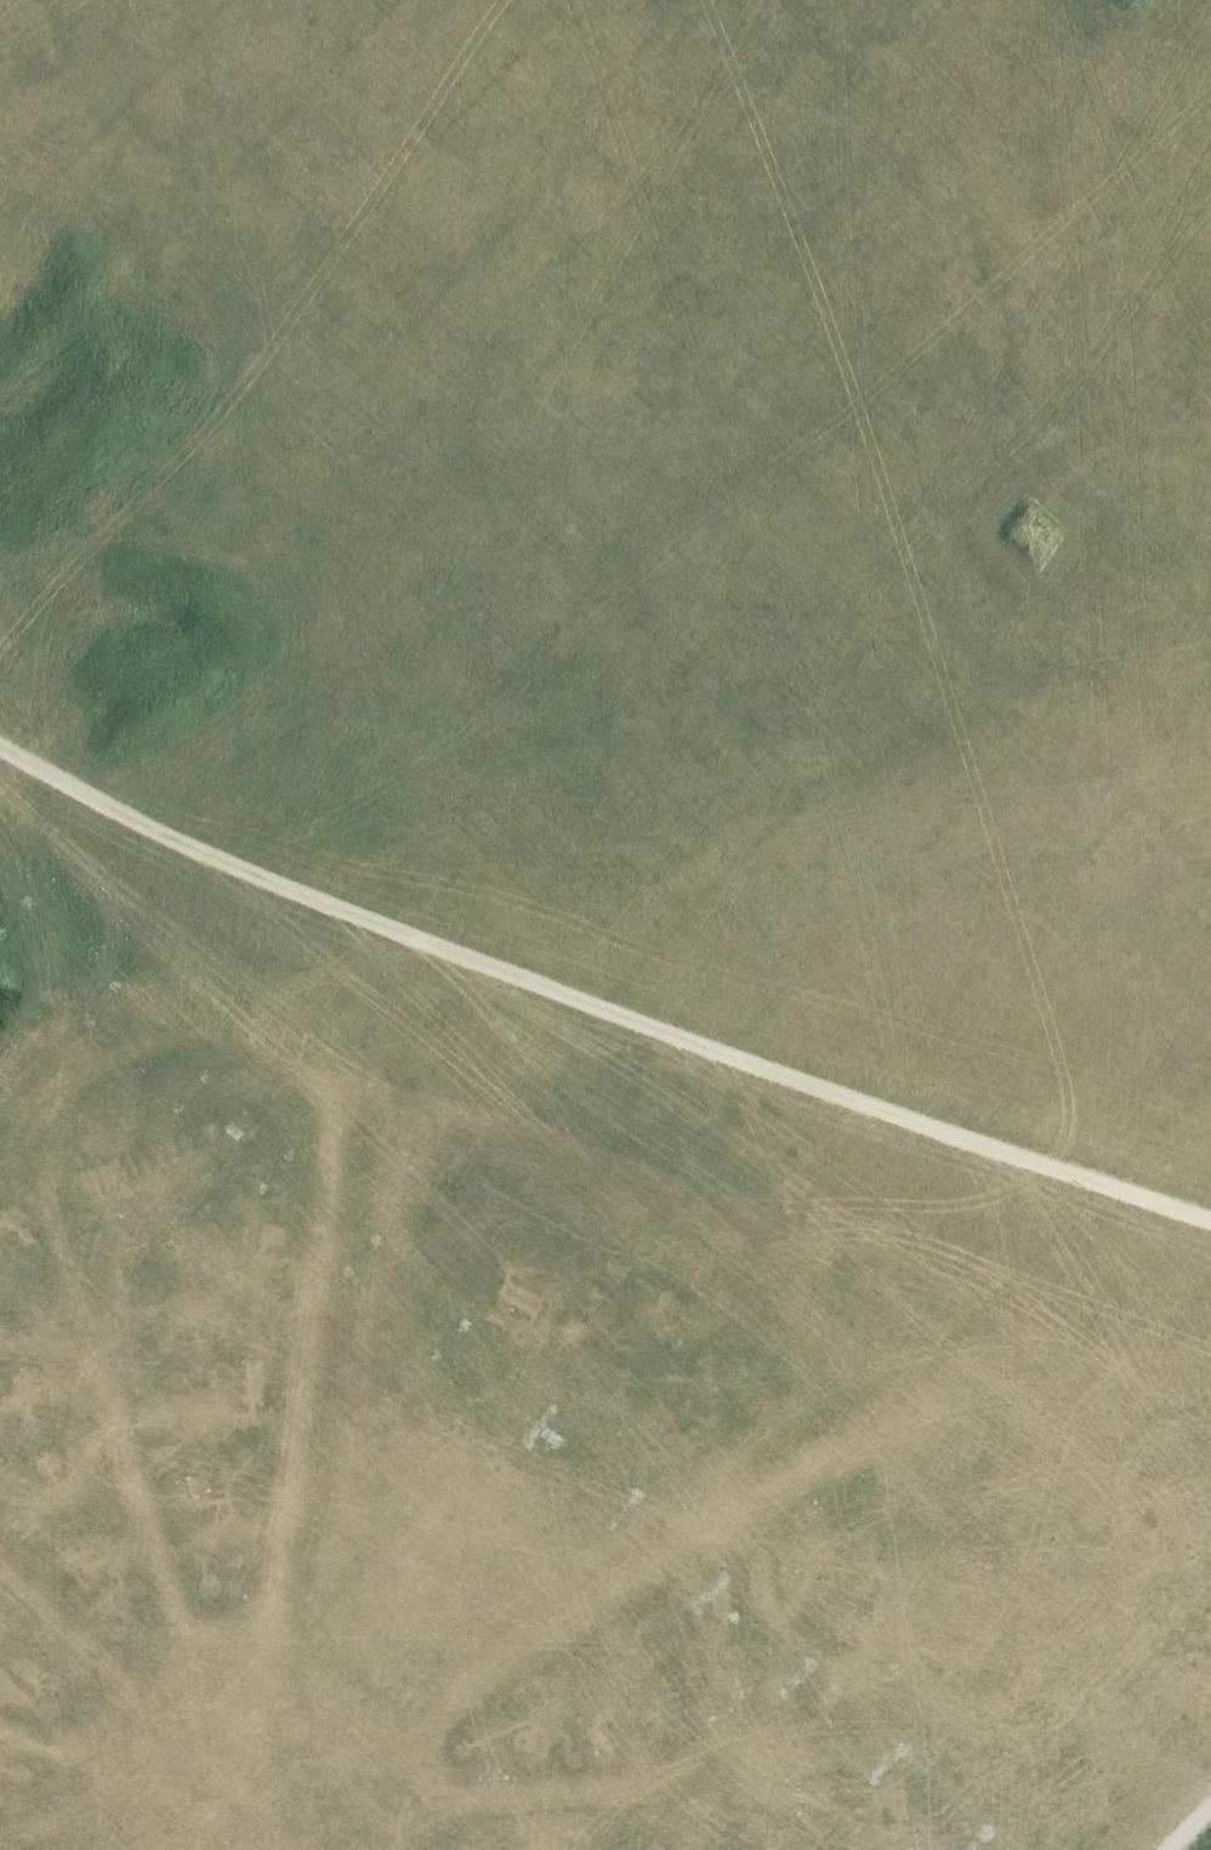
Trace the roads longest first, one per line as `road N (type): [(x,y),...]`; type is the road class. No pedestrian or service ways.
road 1 (track): [(0,747),(228,856),(460,951),(1210,1222)]
road 2 (track): [(0,1465),(622,1849)]

